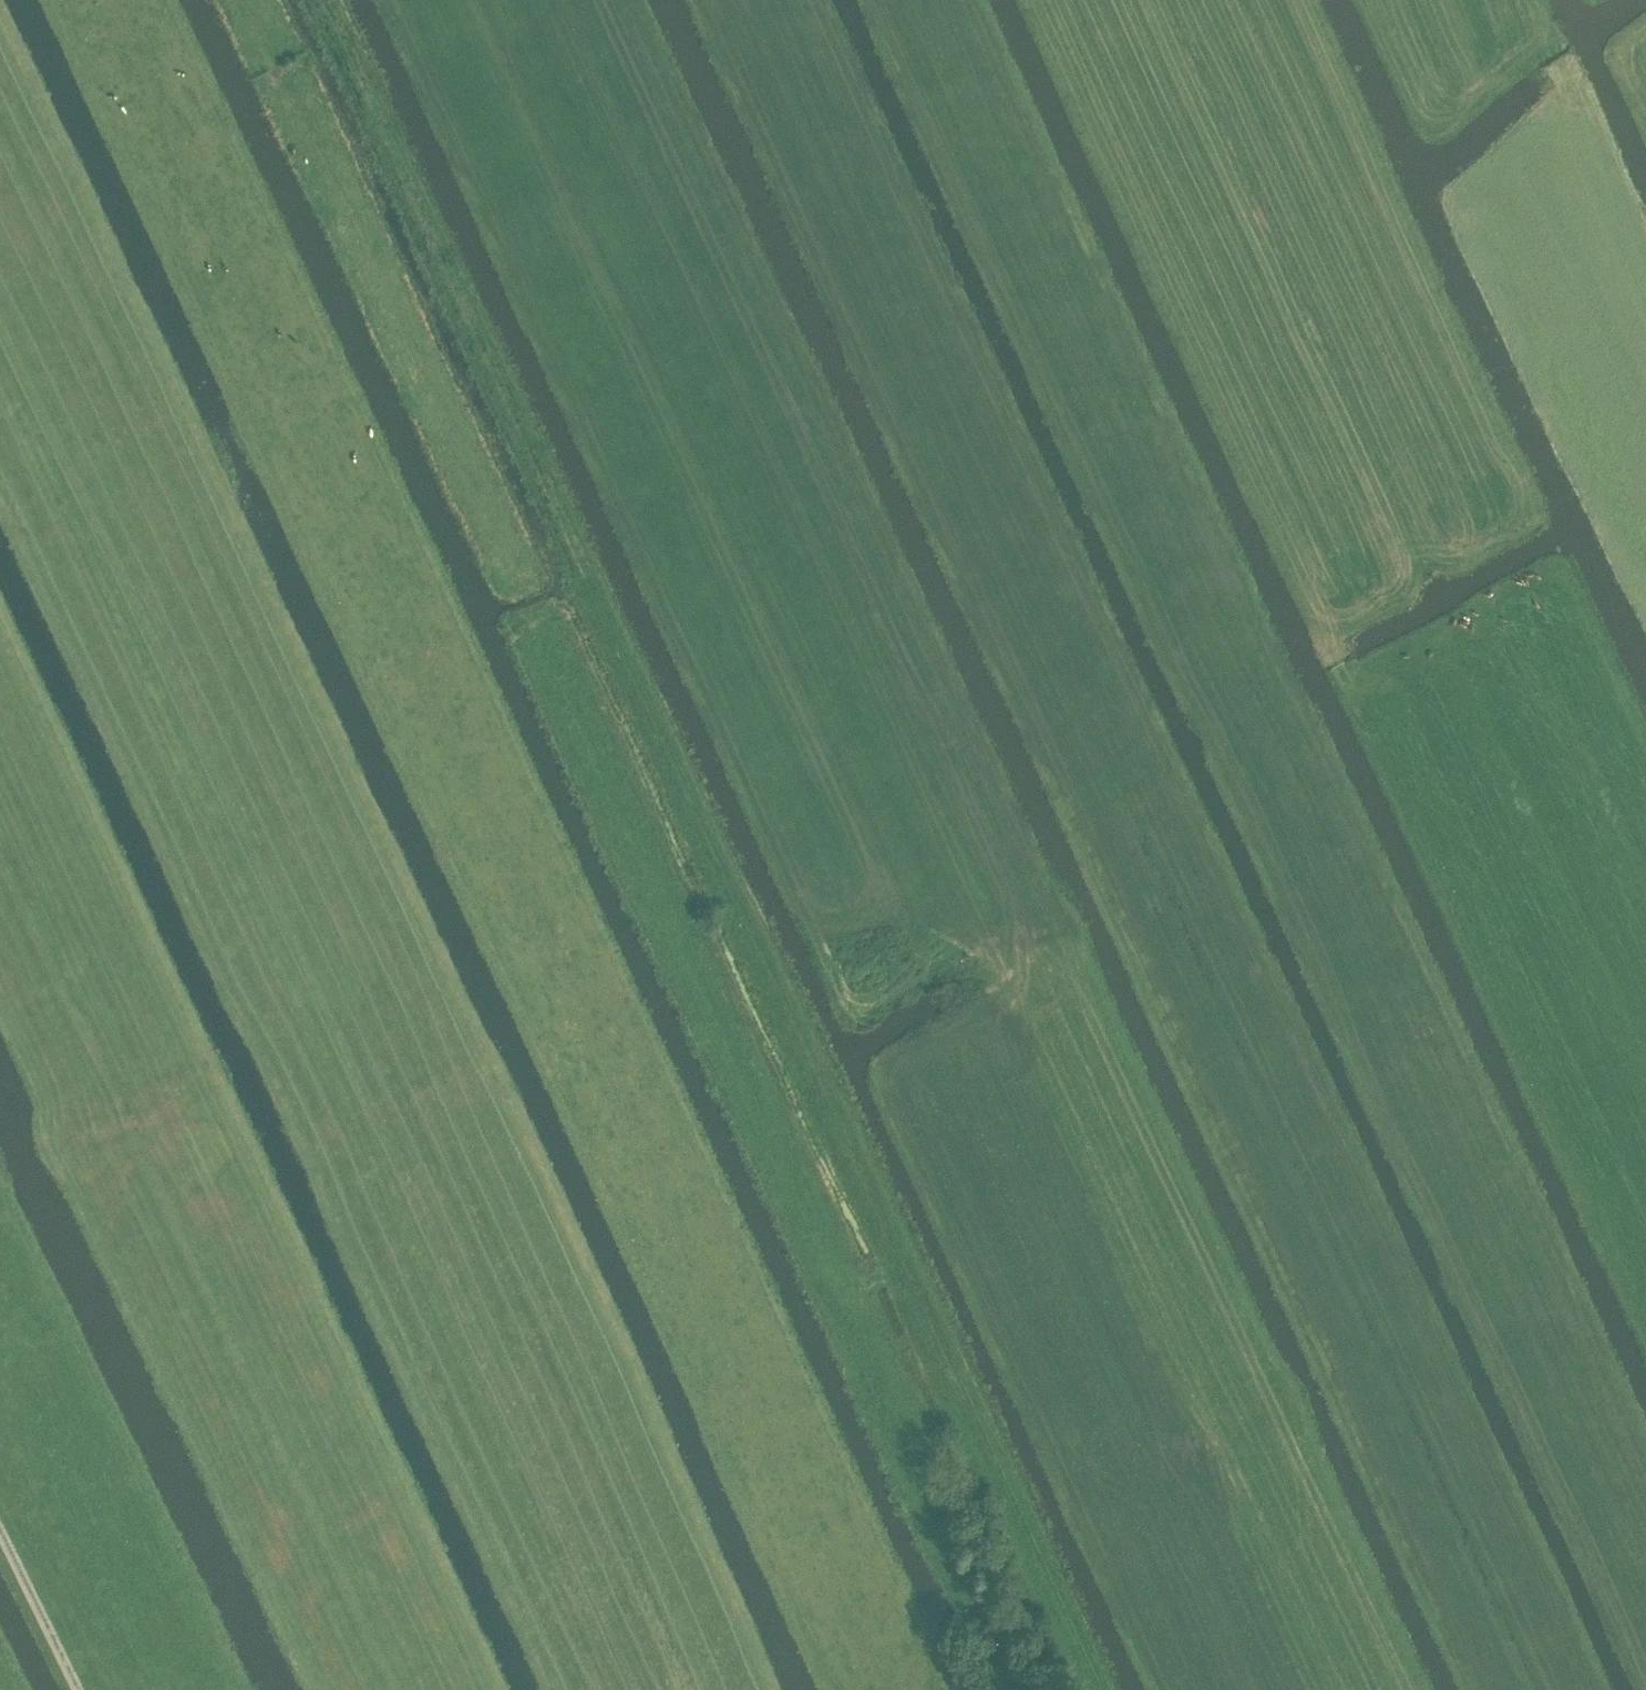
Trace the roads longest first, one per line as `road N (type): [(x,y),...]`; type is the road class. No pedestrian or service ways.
road 1 (track): [(0,1524),(81,1689)]

